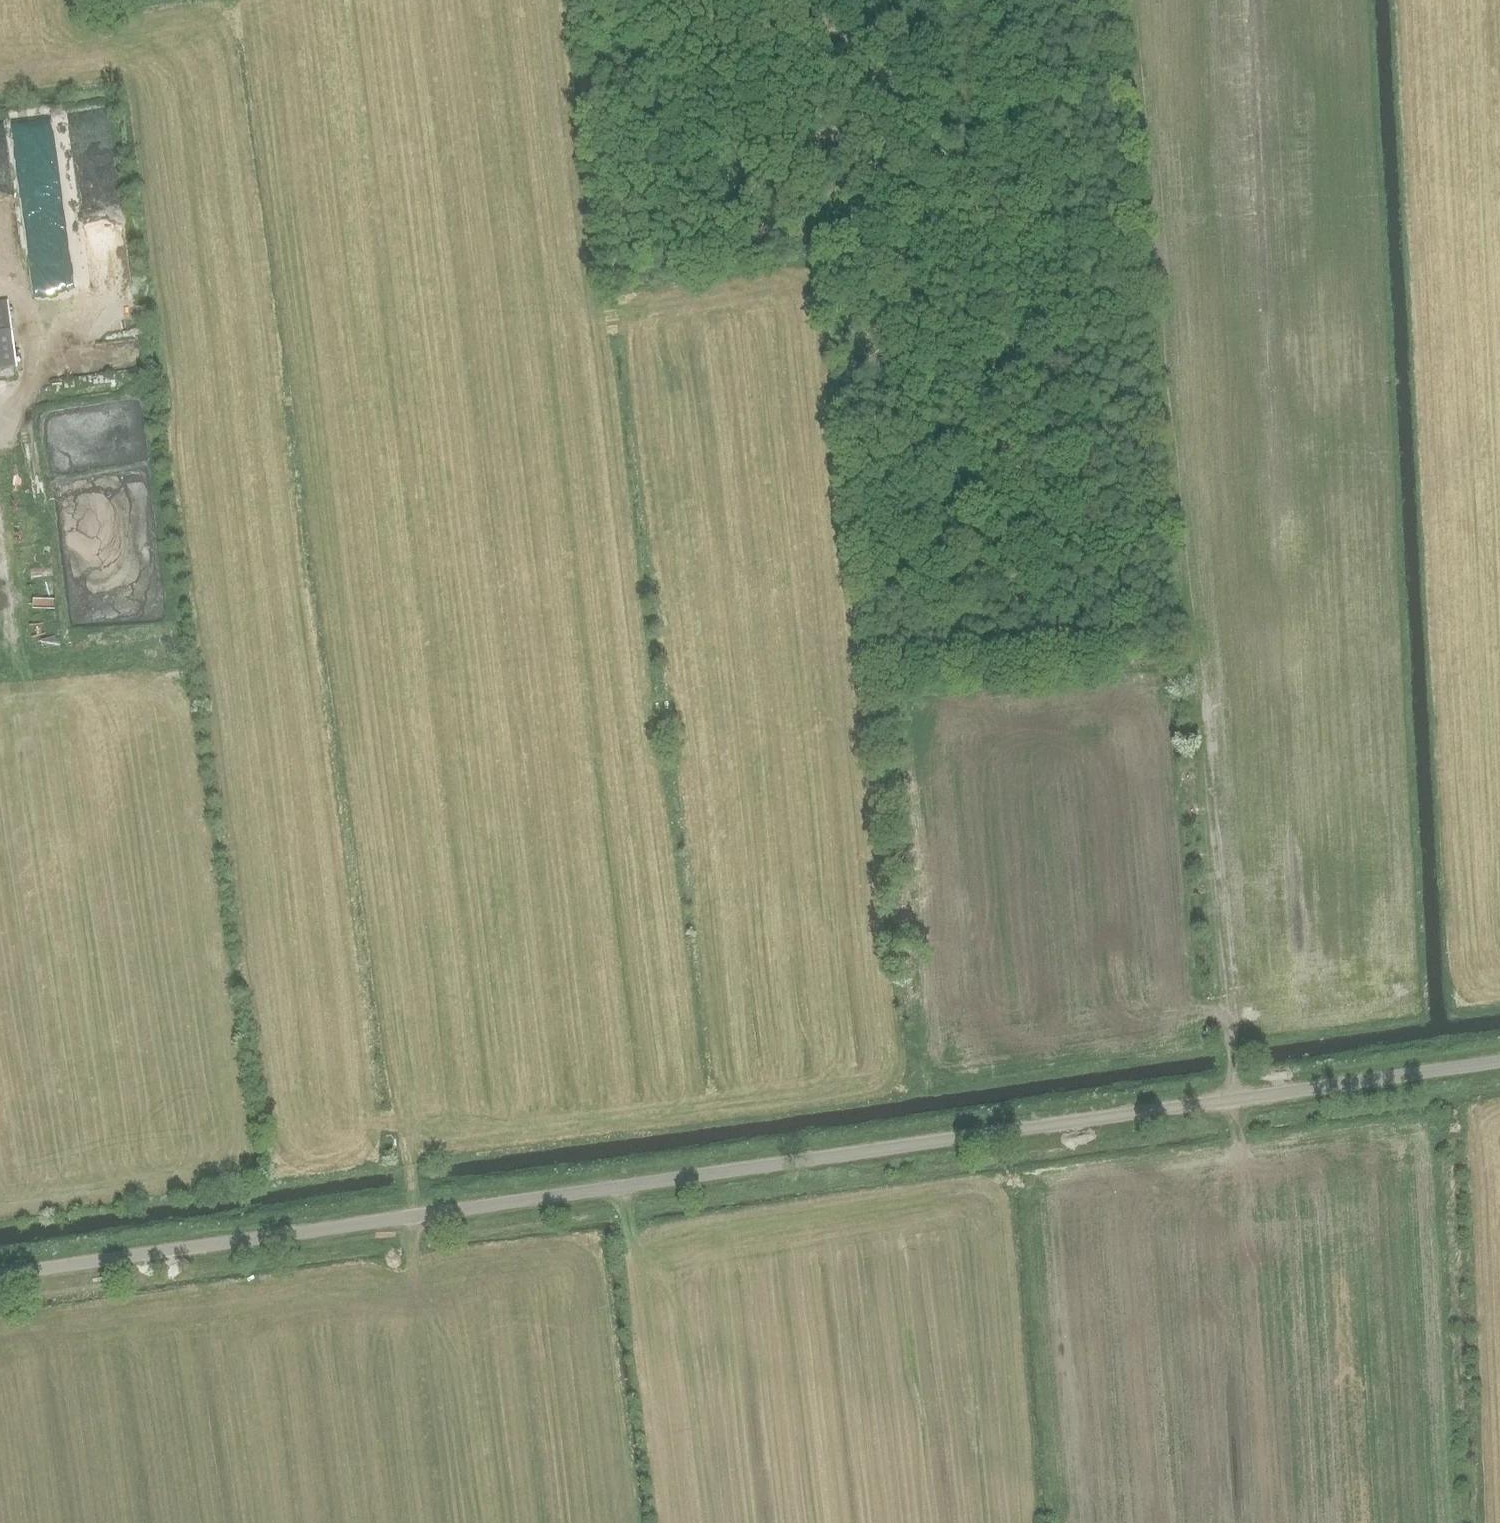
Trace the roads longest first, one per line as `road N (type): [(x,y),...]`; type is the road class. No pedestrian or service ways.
road 1 (unclassified): [(0,1276),(1499,1061)]

